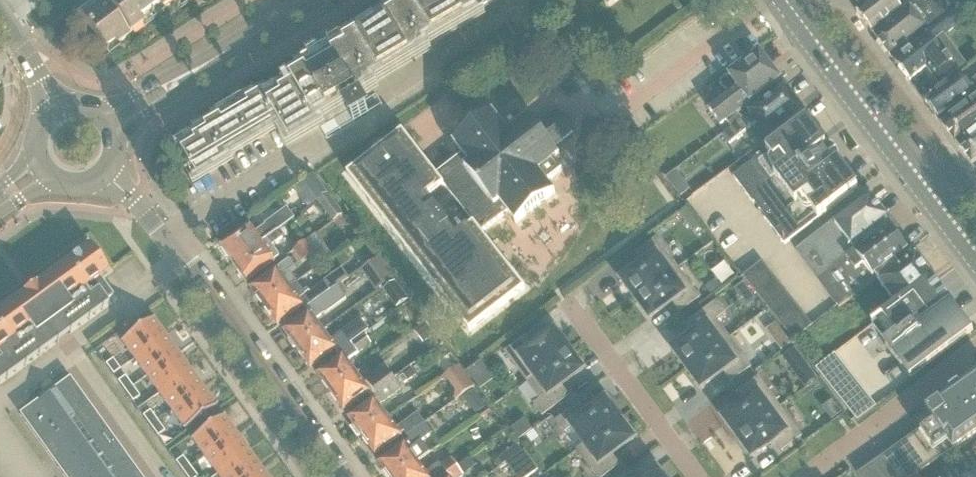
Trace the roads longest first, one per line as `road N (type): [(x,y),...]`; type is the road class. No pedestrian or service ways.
road 1 (residential): [(346,476),(194,266),(104,173)]
road 2 (tertiary): [(975,250),(791,6)]
road 3 (unclassified): [(975,200),(833,13),(791,6)]
road 4 (residential): [(567,298),(699,476)]
road 5 (residential): [(975,348),(807,476)]
road 6 (secondary): [(203,65),(308,0)]

